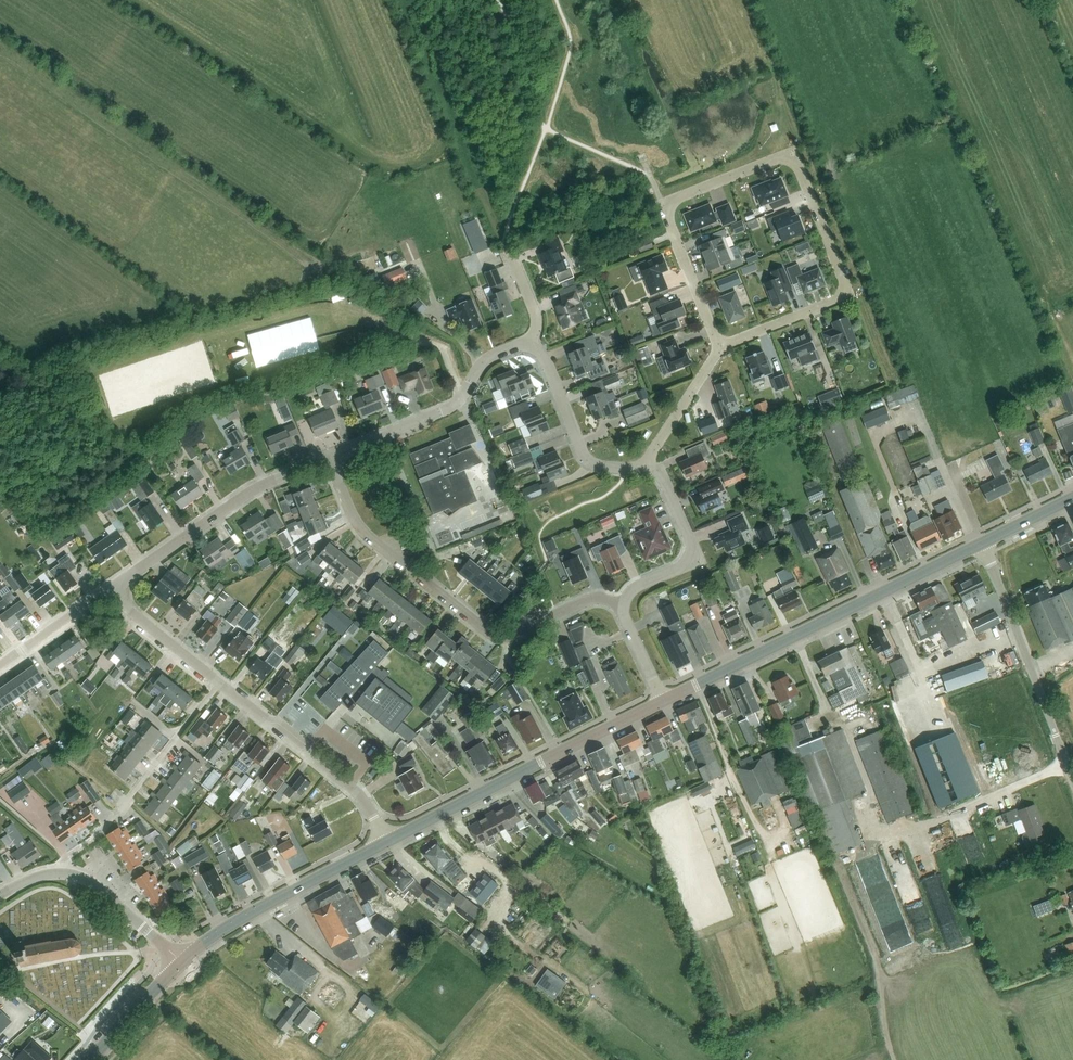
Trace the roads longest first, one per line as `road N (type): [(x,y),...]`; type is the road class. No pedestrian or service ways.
road 1 (residential): [(719,347),(838,299),(844,280),(789,158),(674,199),(668,219)]
road 2 (residential): [(625,604),(589,599),(510,636),(489,632),(363,530),(329,457)]
road 3 (secondary): [(664,701),(982,542)]
road 4 (secondary): [(387,842),(664,701)]
road 5 (residential): [(108,590),(250,492),(329,457)]
road 6 (residential): [(49,873),(100,833),(221,682)]
road 7 (unclassified): [(1072,777),(982,542)]
road 8 (secondary): [(181,963),(218,932),(387,842)]
road 9 (residential): [(329,457),(448,409),(484,360),(531,344)]
road 10 (residential): [(387,842),(350,783),(221,682)]
road 11 (residential): [(645,469),(663,476),(693,555),(639,585),(625,604)]
road 12 (residential): [(531,344),(547,362),(588,459),(645,469)]
road 13 (tertiary): [(181,963),(95,885),(49,873)]
road 14 (residential): [(221,682),(108,590)]
road 15 (residential): [(645,469),(719,347)]
road 16 (residential): [(668,219),(719,347)]
road 17 (secondary): [(90,1059),(181,963)]
road 18 (residential): [(0,664),(108,590)]

